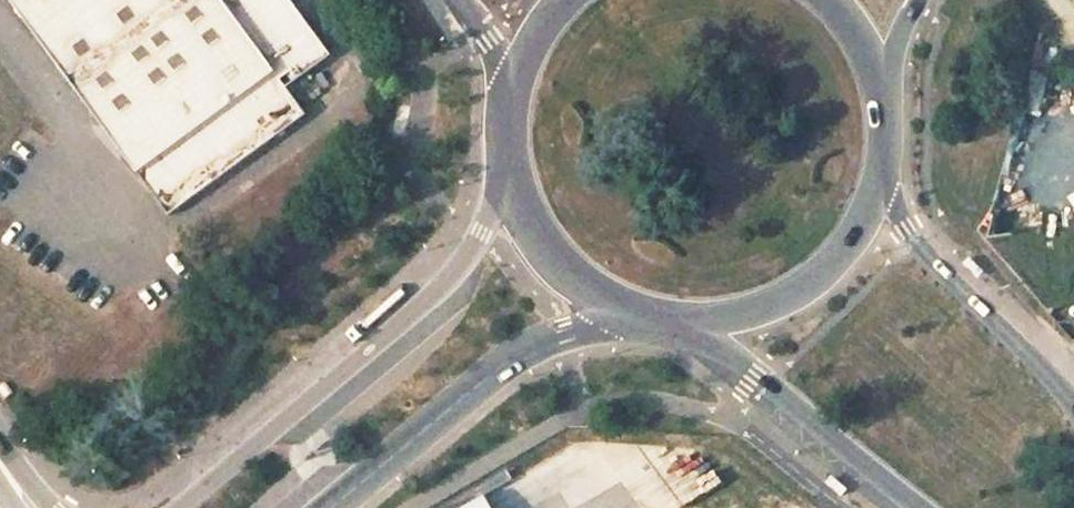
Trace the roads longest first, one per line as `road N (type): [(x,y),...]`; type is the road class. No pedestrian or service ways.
road 1 (residential): [(500,139),(469,233),(423,297),(179,507)]
road 2 (residential): [(328,507),(564,333),(634,320)]
road 3 (primary): [(677,329),(771,380),(914,507)]
road 4 (primary): [(1073,411),(1022,347),(875,203)]
road 5 (primary): [(677,329),(740,324),(798,299),(844,257),(875,203)]
road 6 (primary): [(500,139),(510,198),(538,251),(581,293),(634,320)]
road 7 (primary): [(875,203),(887,141),(878,78)]

